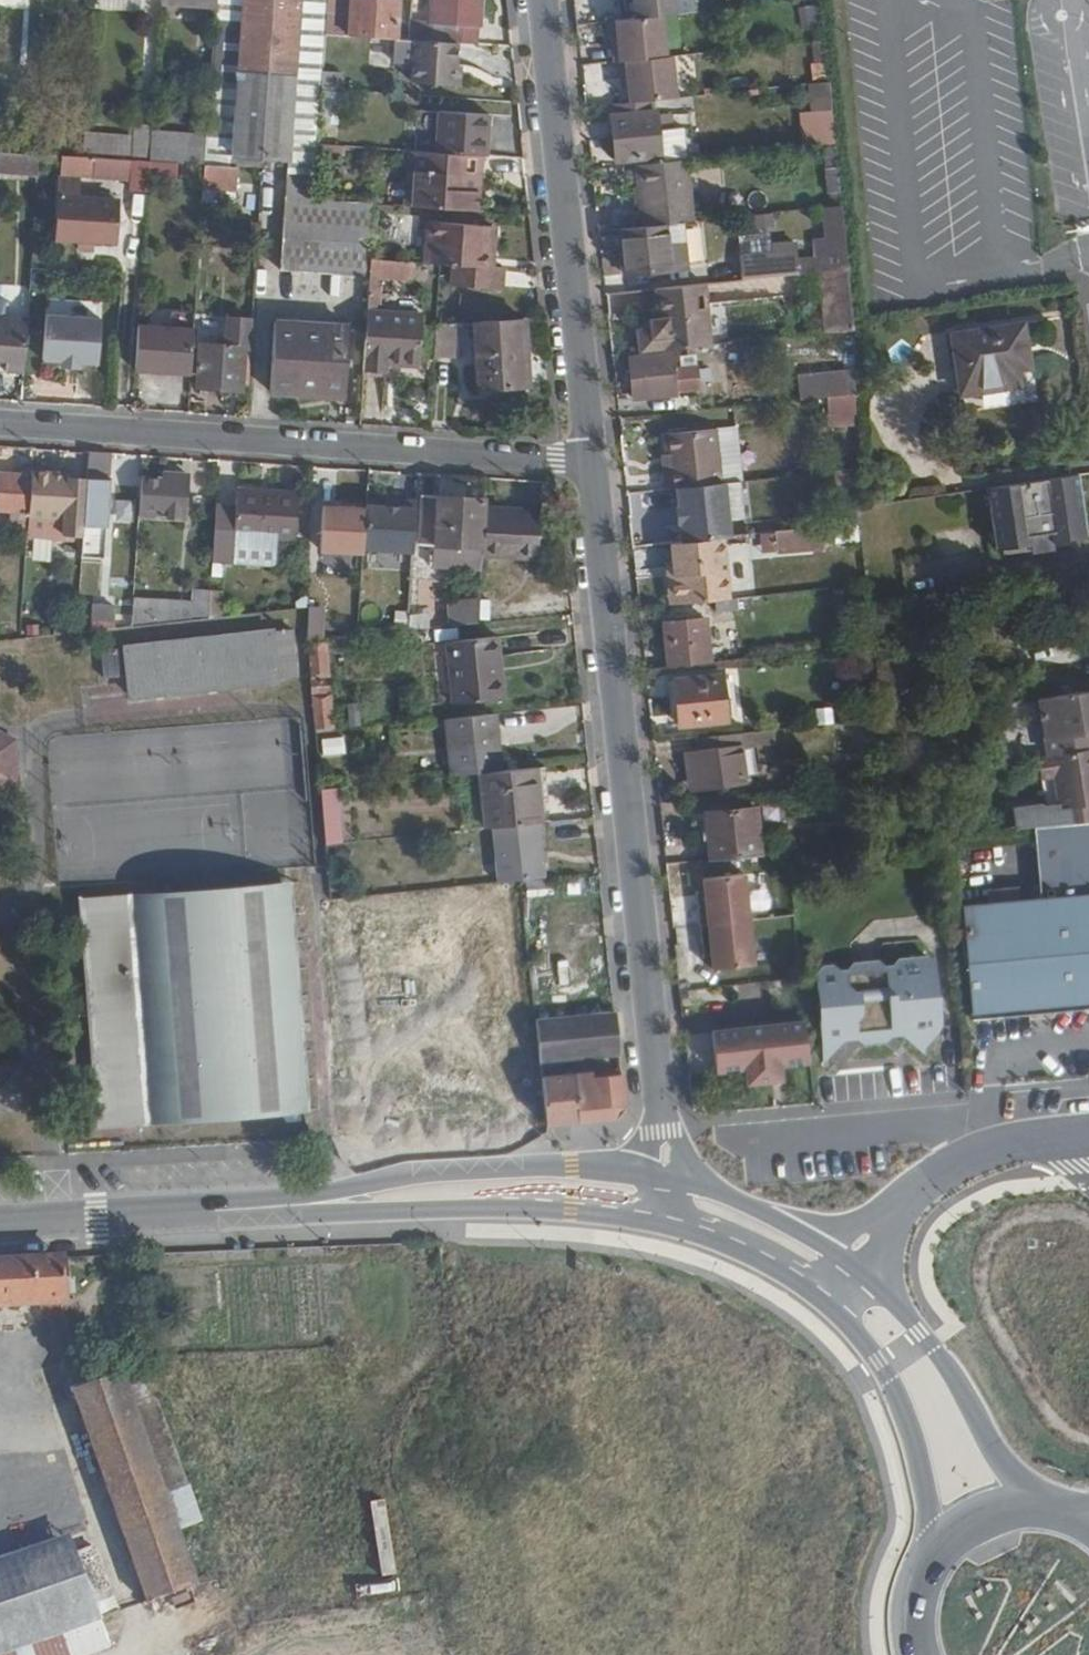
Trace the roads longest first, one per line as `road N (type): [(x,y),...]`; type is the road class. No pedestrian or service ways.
road 1 (residential): [(664,1175),(590,463)]
road 2 (residential): [(590,463),(0,424)]
road 3 (residential): [(590,463),(543,0)]
road 4 (secondary): [(664,1175),(571,1165),(415,1172),(276,1209)]
road 5 (secondary): [(276,1209),(511,1208),(650,1222)]
road 6 (secondary): [(1027,1505),(952,1372),(890,1297),(844,1260)]
road 7 (secondary): [(812,1294),(878,1361),(915,1453),(933,1553)]
road 8 (secondary): [(1088,1133),(973,1153),(905,1197),(844,1260)]
road 9 (secondary): [(276,1209),(0,1225)]
road 10 (secondary): [(844,1260),(723,1194),(664,1175)]
road 11 (secondary): [(650,1222),(725,1245),(812,1294)]

